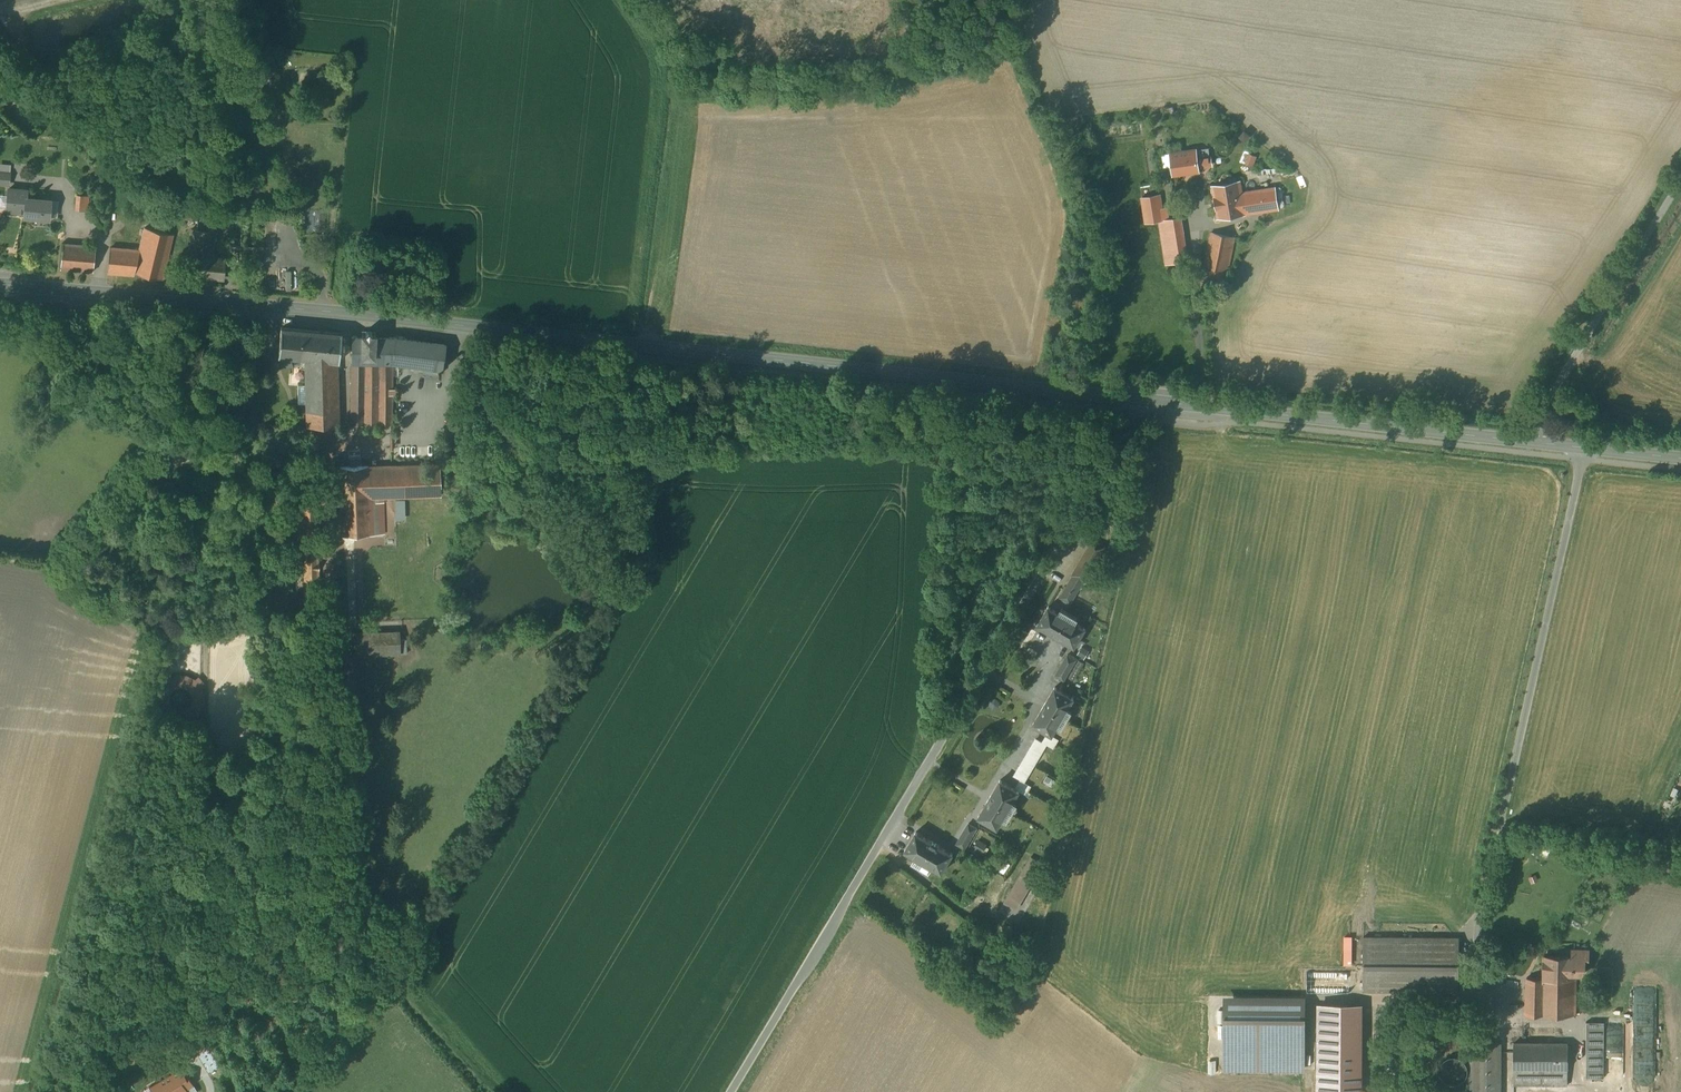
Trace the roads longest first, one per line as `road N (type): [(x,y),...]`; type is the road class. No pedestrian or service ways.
road 1 (secondary): [(1140,399),(323,311),(0,286)]
road 2 (unclassified): [(1140,399),(733,1091)]
road 3 (track): [(331,627),(341,1006),(279,1091)]
road 4 (secondary): [(1526,441),(1140,399)]
road 5 (unclassified): [(1526,441),(1680,182)]
road 6 (secondary): [(1680,459),(1526,441)]

